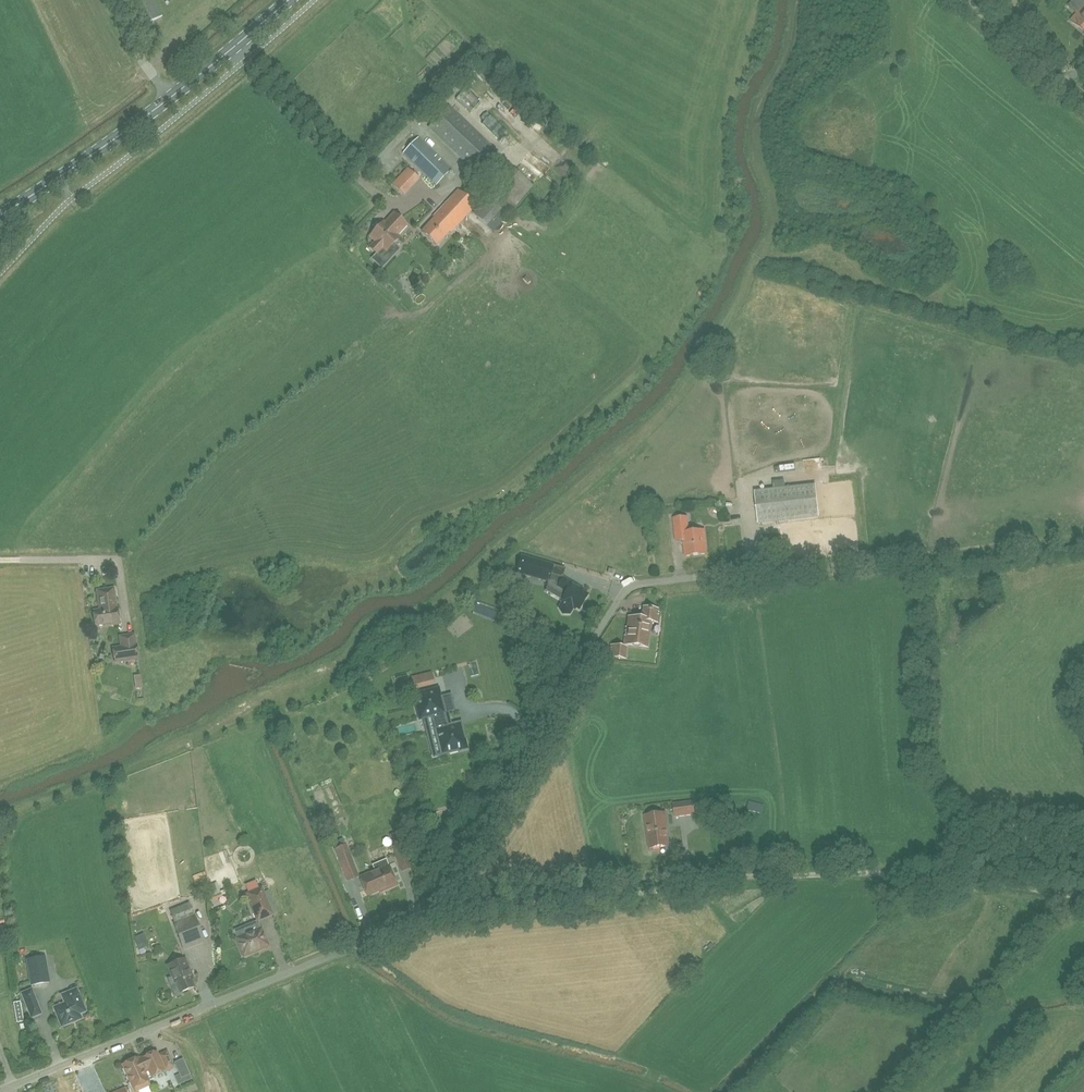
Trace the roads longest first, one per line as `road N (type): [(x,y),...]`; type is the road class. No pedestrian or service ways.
road 1 (unclassified): [(0,1091),(414,923),(434,906),(613,604),(636,587),(749,575)]
road 2 (secondary): [(0,213),(88,161),(291,0)]
road 3 (unclassified): [(1083,103),(966,0)]

